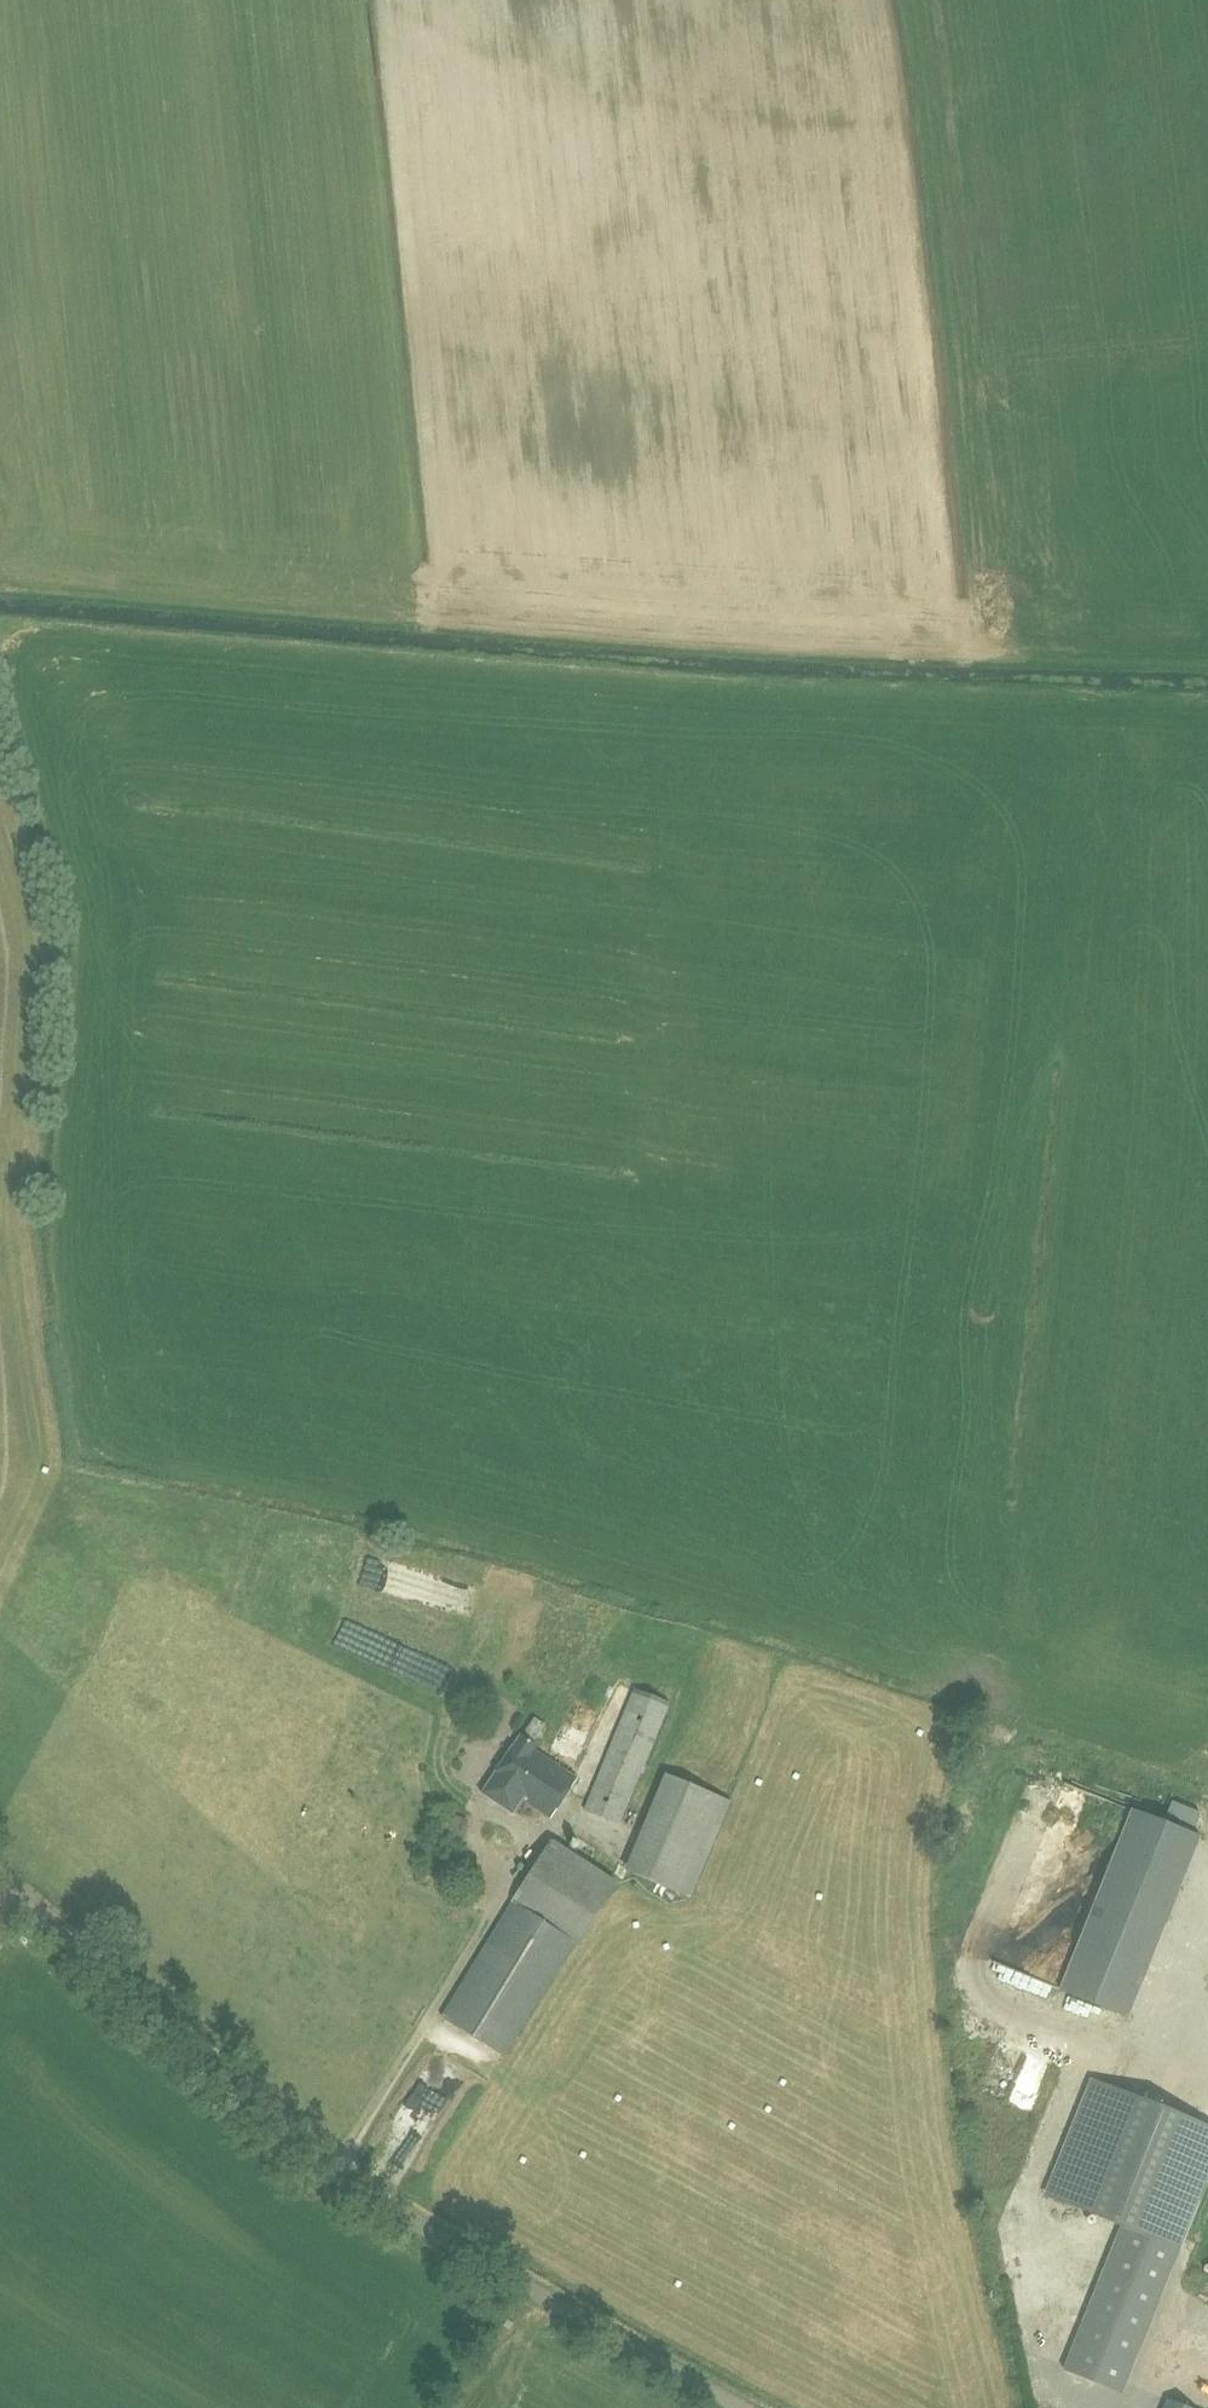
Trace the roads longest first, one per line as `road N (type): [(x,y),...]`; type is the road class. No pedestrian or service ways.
road 1 (unclassified): [(737,2407),(388,2216),(172,2052),(0,1900)]

